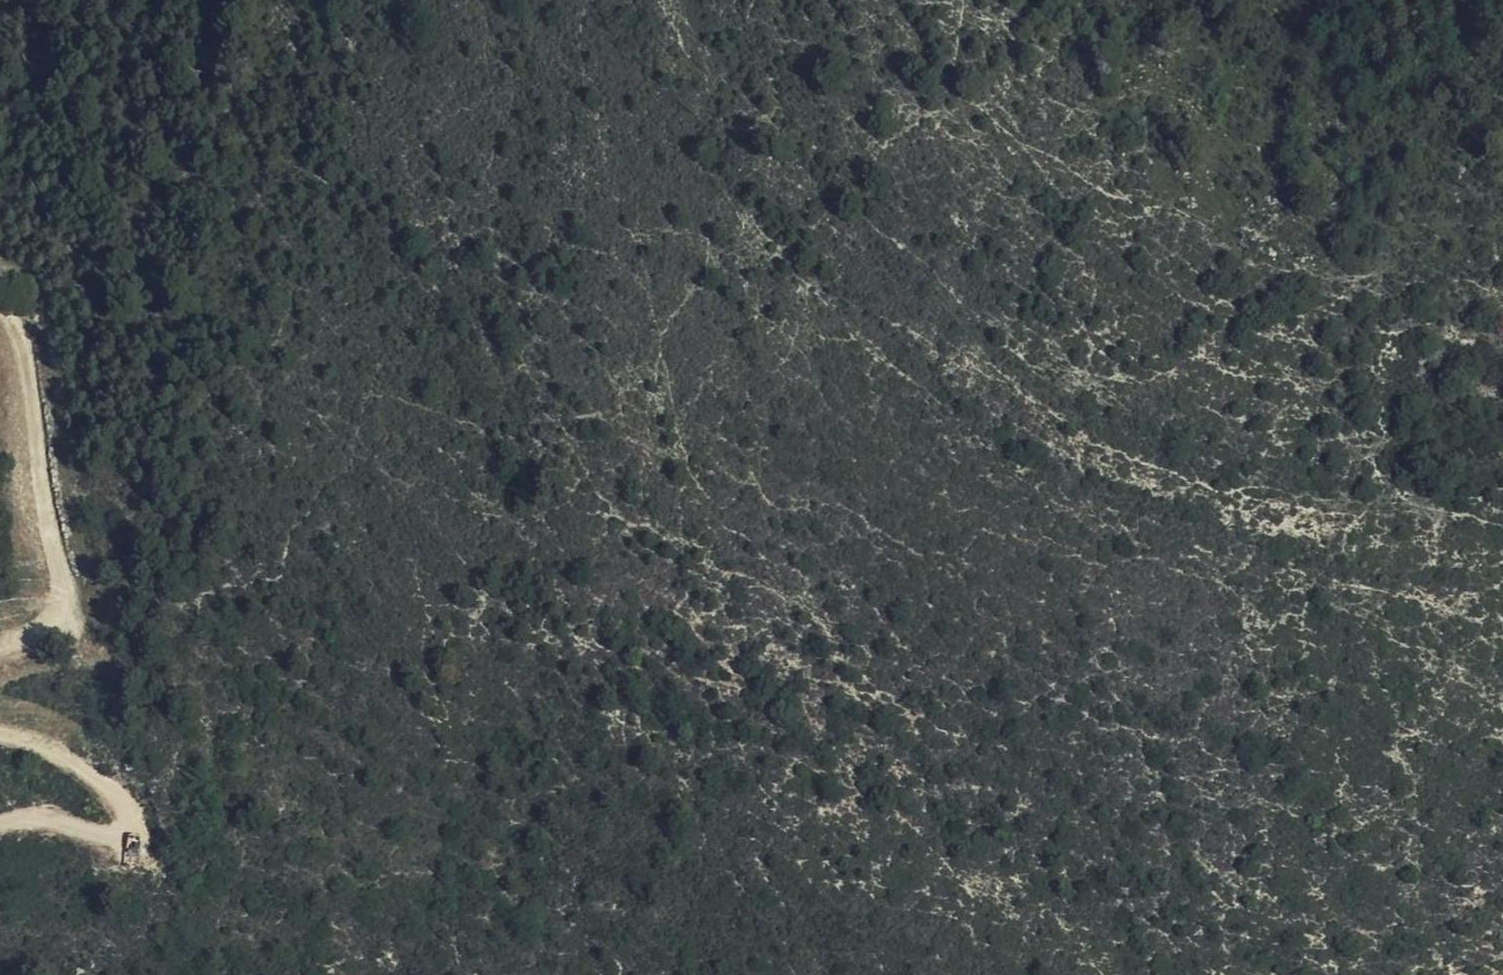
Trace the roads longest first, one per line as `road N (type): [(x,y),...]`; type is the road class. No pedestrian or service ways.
road 1 (track): [(0,309),(28,339),(69,615)]
road 2 (track): [(0,828),(53,820),(102,840),(132,828),(132,804),(72,755),(0,734)]

